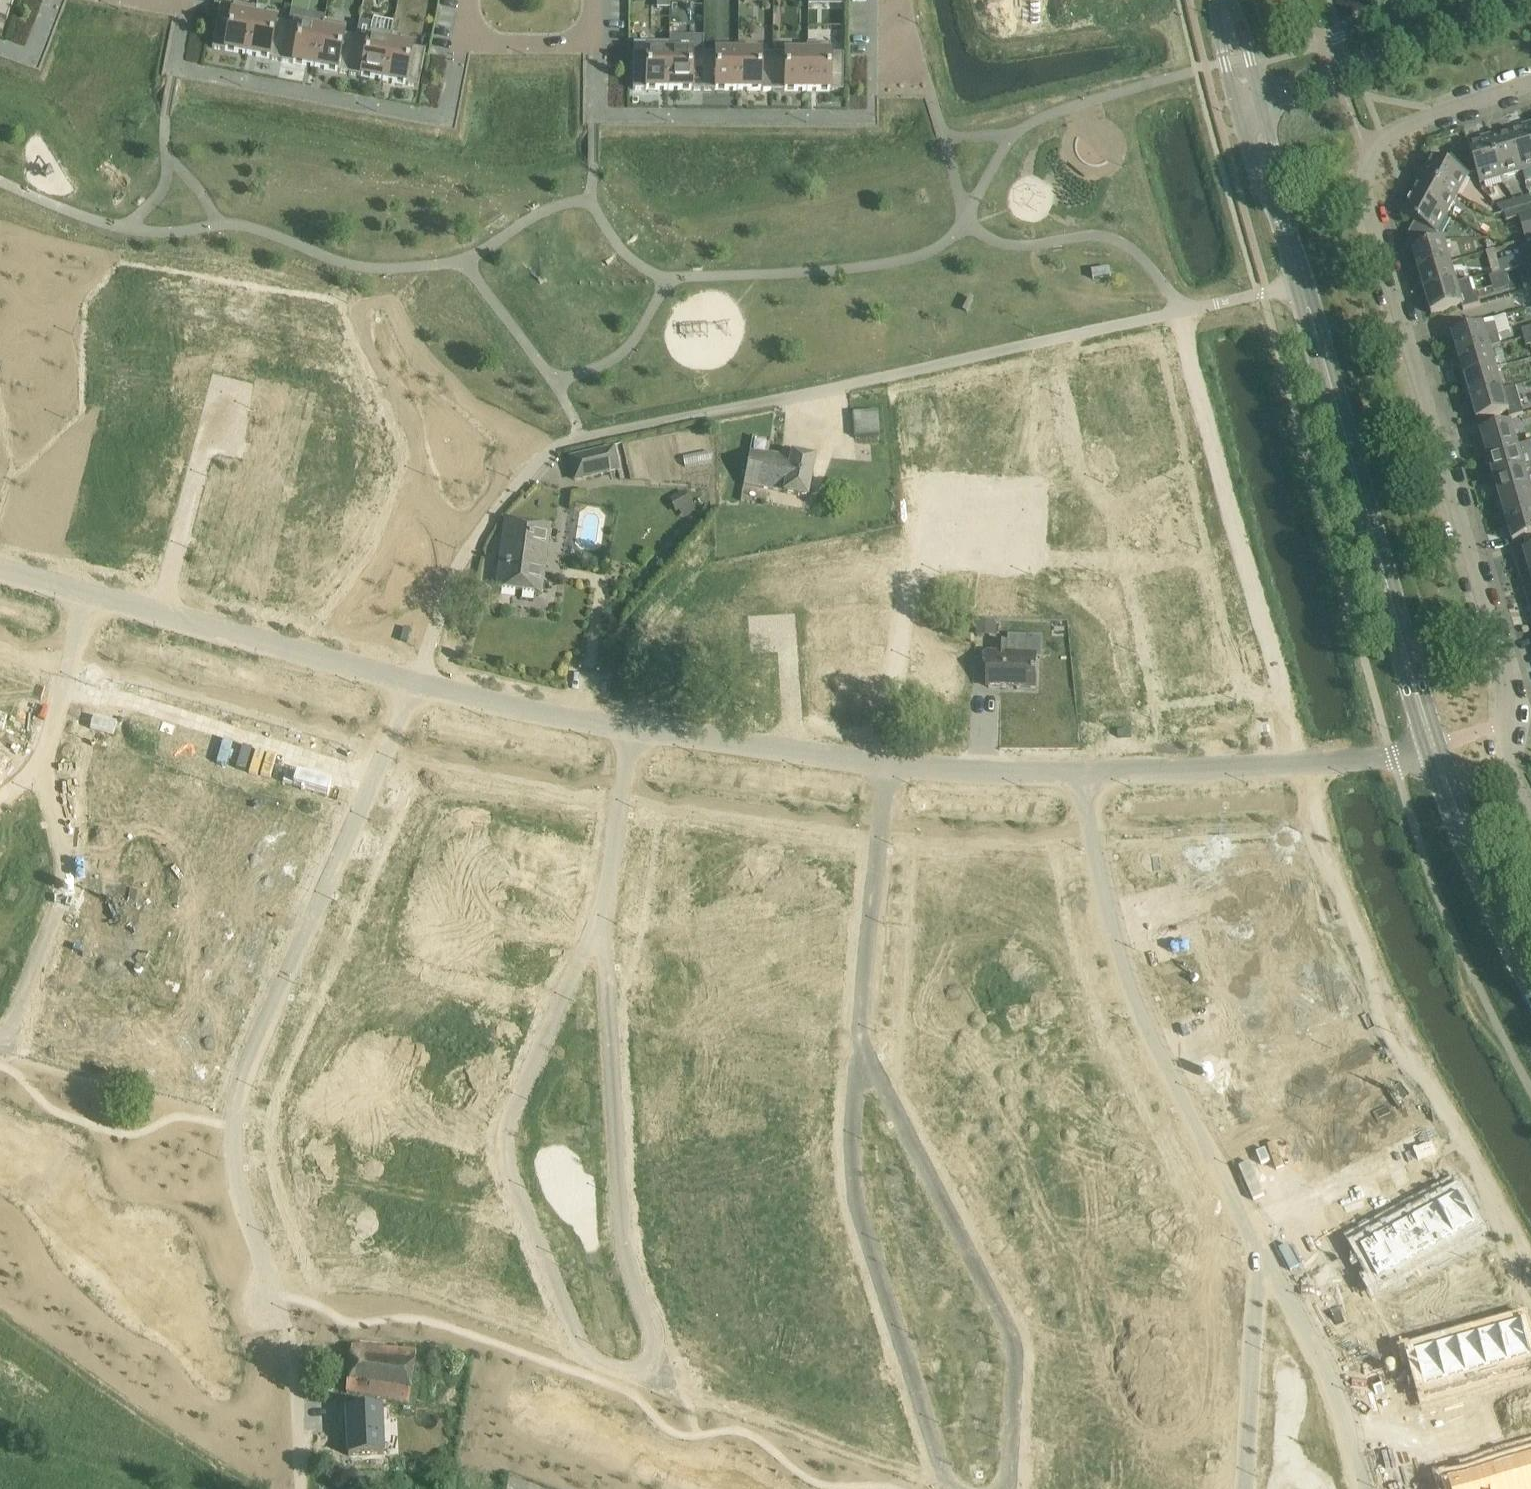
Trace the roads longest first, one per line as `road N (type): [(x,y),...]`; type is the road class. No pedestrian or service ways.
road 1 (residential): [(603,920),(614,1001),(620,1229),(665,1384),(578,1359),(503,1149),(503,1127),(585,941)]
road 2 (residential): [(1530,811),(1505,761),(1505,671),(1363,188),(1370,157),(1398,124),(1530,82)]
road 3 (unclassified): [(426,668),(442,596),(486,521),(549,453),(583,435),(1053,339)]
road 4 (residential): [(286,1312),(283,1271),(245,1161),(244,1131),(426,668)]
road 5 (unknown): [(1312,756),(1319,826),(1365,948),(1530,1263)]
road 6 (unclassified): [(1080,756),(1097,894),(1123,975),(1267,1272)]
road 7 (residential): [(1010,1488),(1013,1337),(898,1112),(861,1060)]
road 8 (residential): [(861,1060),(849,1101),(860,1234),(947,1488)]
road 9 (unclassified): [(1440,759),(1080,756)]
road 10 (residential): [(861,1060),(886,751)]
road 11 (residential): [(35,767),(68,900),(14,1041),(0,1037)]
road 12 (unclassified): [(155,598),(426,668)]
road 13 (unclassified): [(1053,339),(1303,285)]
road 14 (tertiary): [(1303,285),(1370,530)]
road 15 (unclassified): [(886,751),(636,714)]
road 16 (residential): [(1262,100),(1494,0)]
road 17 (residential): [(1053,339),(992,583)]
road 18 (tertiary): [(1440,759),(1370,530)]
road 19 (tertiary): [(1530,976),(1440,759)]
road 20 (residential): [(217,387),(155,598)]
road 21 (unclassified): [(1244,1488),(1254,1296),(1267,1272)]
road 22 (unclassified): [(636,714),(426,668)]
road 23 (residential): [(636,714),(603,920)]
road 24 (unclassified): [(1080,756),(886,751)]
road 25 (residential): [(83,579),(35,767)]
road 26 (unclassified): [(302,1488),(300,1361),(286,1312)]
road 27 (residential): [(470,0),(463,38),(599,42)]
road 28 (unclassified): [(1267,1272),(1330,1379)]

